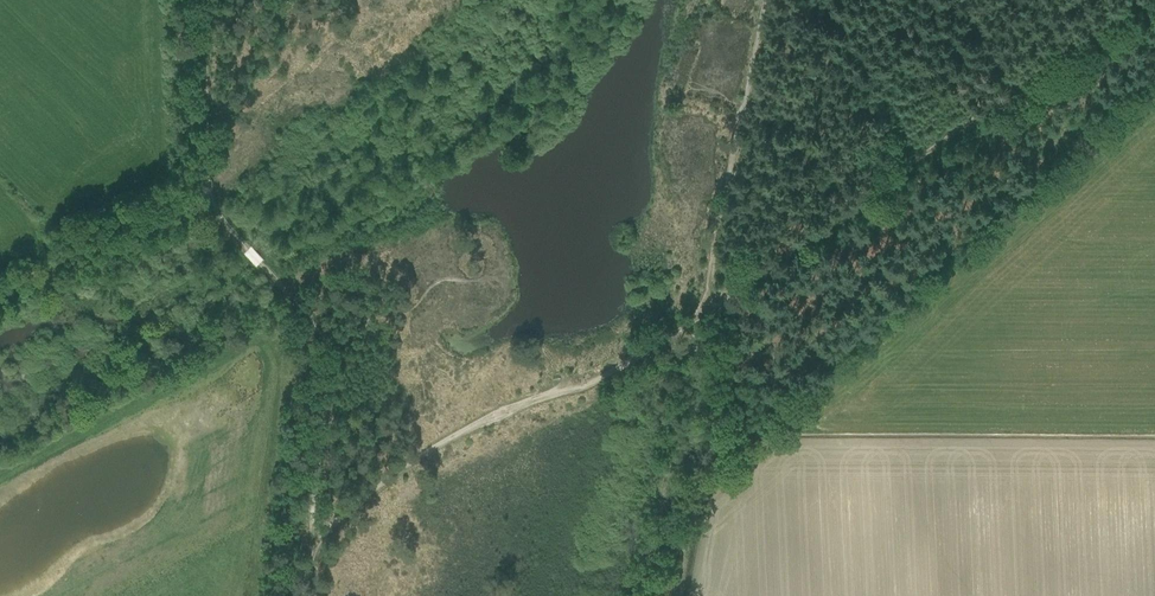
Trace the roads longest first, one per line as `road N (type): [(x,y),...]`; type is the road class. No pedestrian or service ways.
road 1 (track): [(304,545),(326,334),(213,211),(208,0)]
road 2 (track): [(304,545),(449,438),(621,363),(703,307)]
road 3 (track): [(703,307),(1006,88)]
road 4 (track): [(1006,88),(1128,0)]

